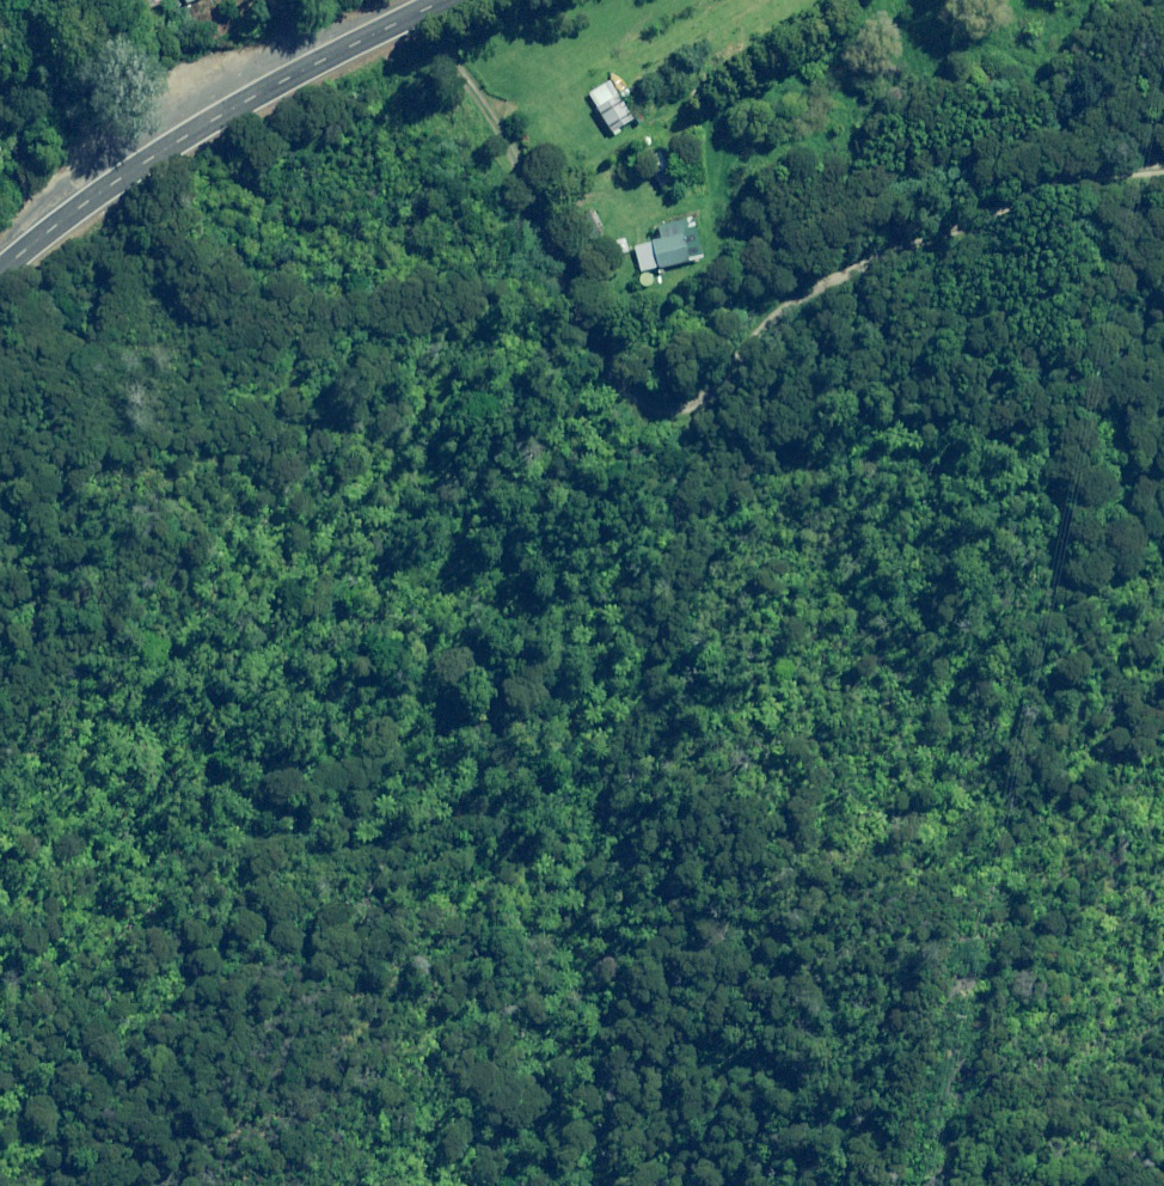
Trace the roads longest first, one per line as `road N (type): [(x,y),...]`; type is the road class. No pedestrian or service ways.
road 1 (track): [(0,772),(18,707),(94,564),(176,554),(212,681),(202,834),(640,768),(691,675),(711,471)]
road 2 (track): [(711,471),(660,420),(588,293),(644,183),(816,28),(864,0)]
road 3 (track): [(1163,711),(1119,684),(1057,562),(909,460),(711,471)]
road 4 (primary): [(0,273),(169,149),(448,0)]
road 5 (track): [(1005,1185),(996,1164),(1028,1101),(1110,1087),(1163,1062)]

